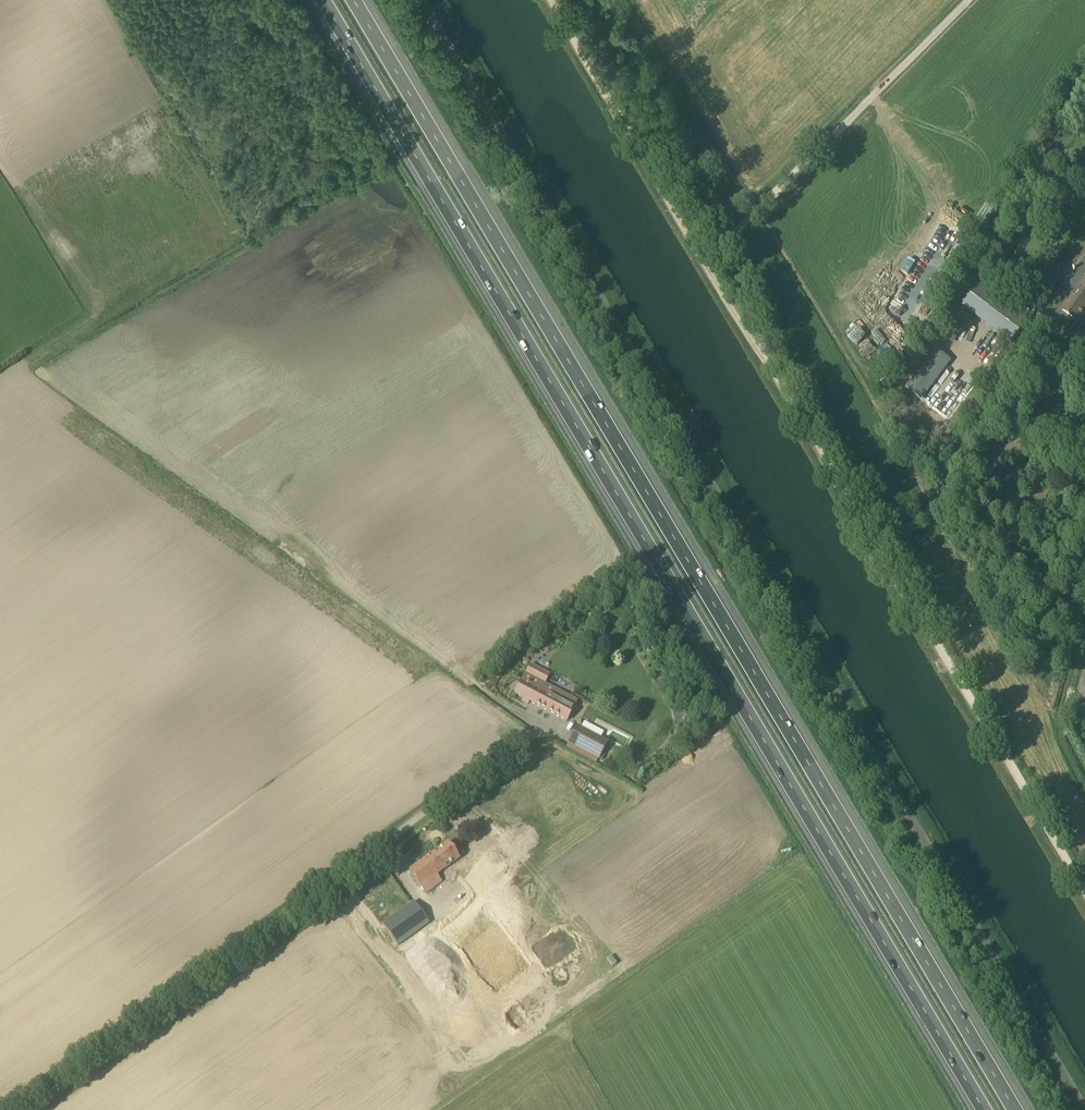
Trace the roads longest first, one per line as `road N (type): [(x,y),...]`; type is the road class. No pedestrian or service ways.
road 1 (motorway): [(1018,1109),(355,0)]
road 2 (motorway): [(324,0),(986,1109)]
road 3 (unclassified): [(1084,1102),(429,0)]
road 4 (track): [(549,0),(1084,889)]
road 5 (unclassified): [(34,1109),(531,738)]
road 6 (unclassified): [(693,247),(737,229),(967,0)]
road 7 (track): [(737,229),(729,264),(765,361)]

